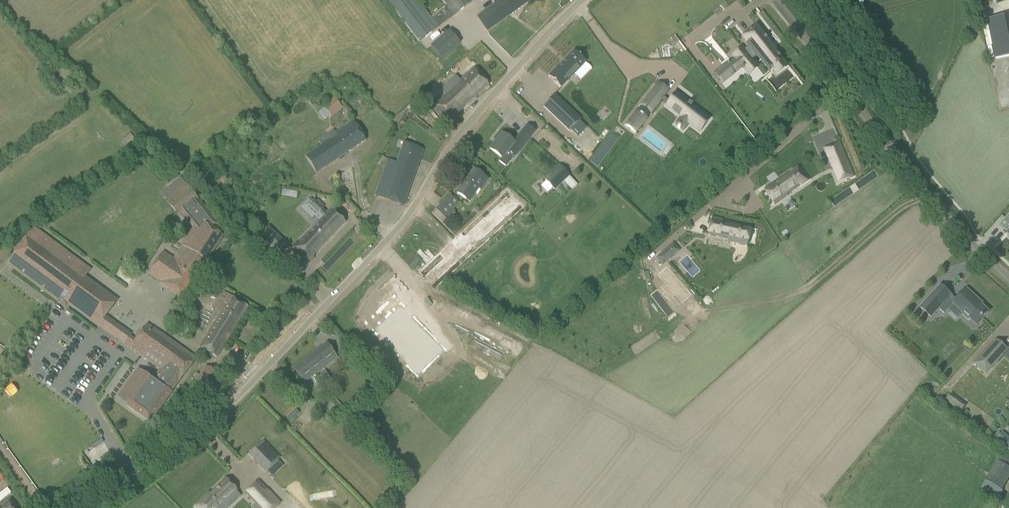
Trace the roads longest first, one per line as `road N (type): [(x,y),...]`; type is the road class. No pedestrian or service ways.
road 1 (unclassified): [(97,507),(221,414),(382,248),(478,112),(582,0)]
road 2 (unclassified): [(897,159),(773,0)]
road 3 (unclassified): [(1008,280),(897,159)]
road 4 (residential): [(791,227),(897,159)]

